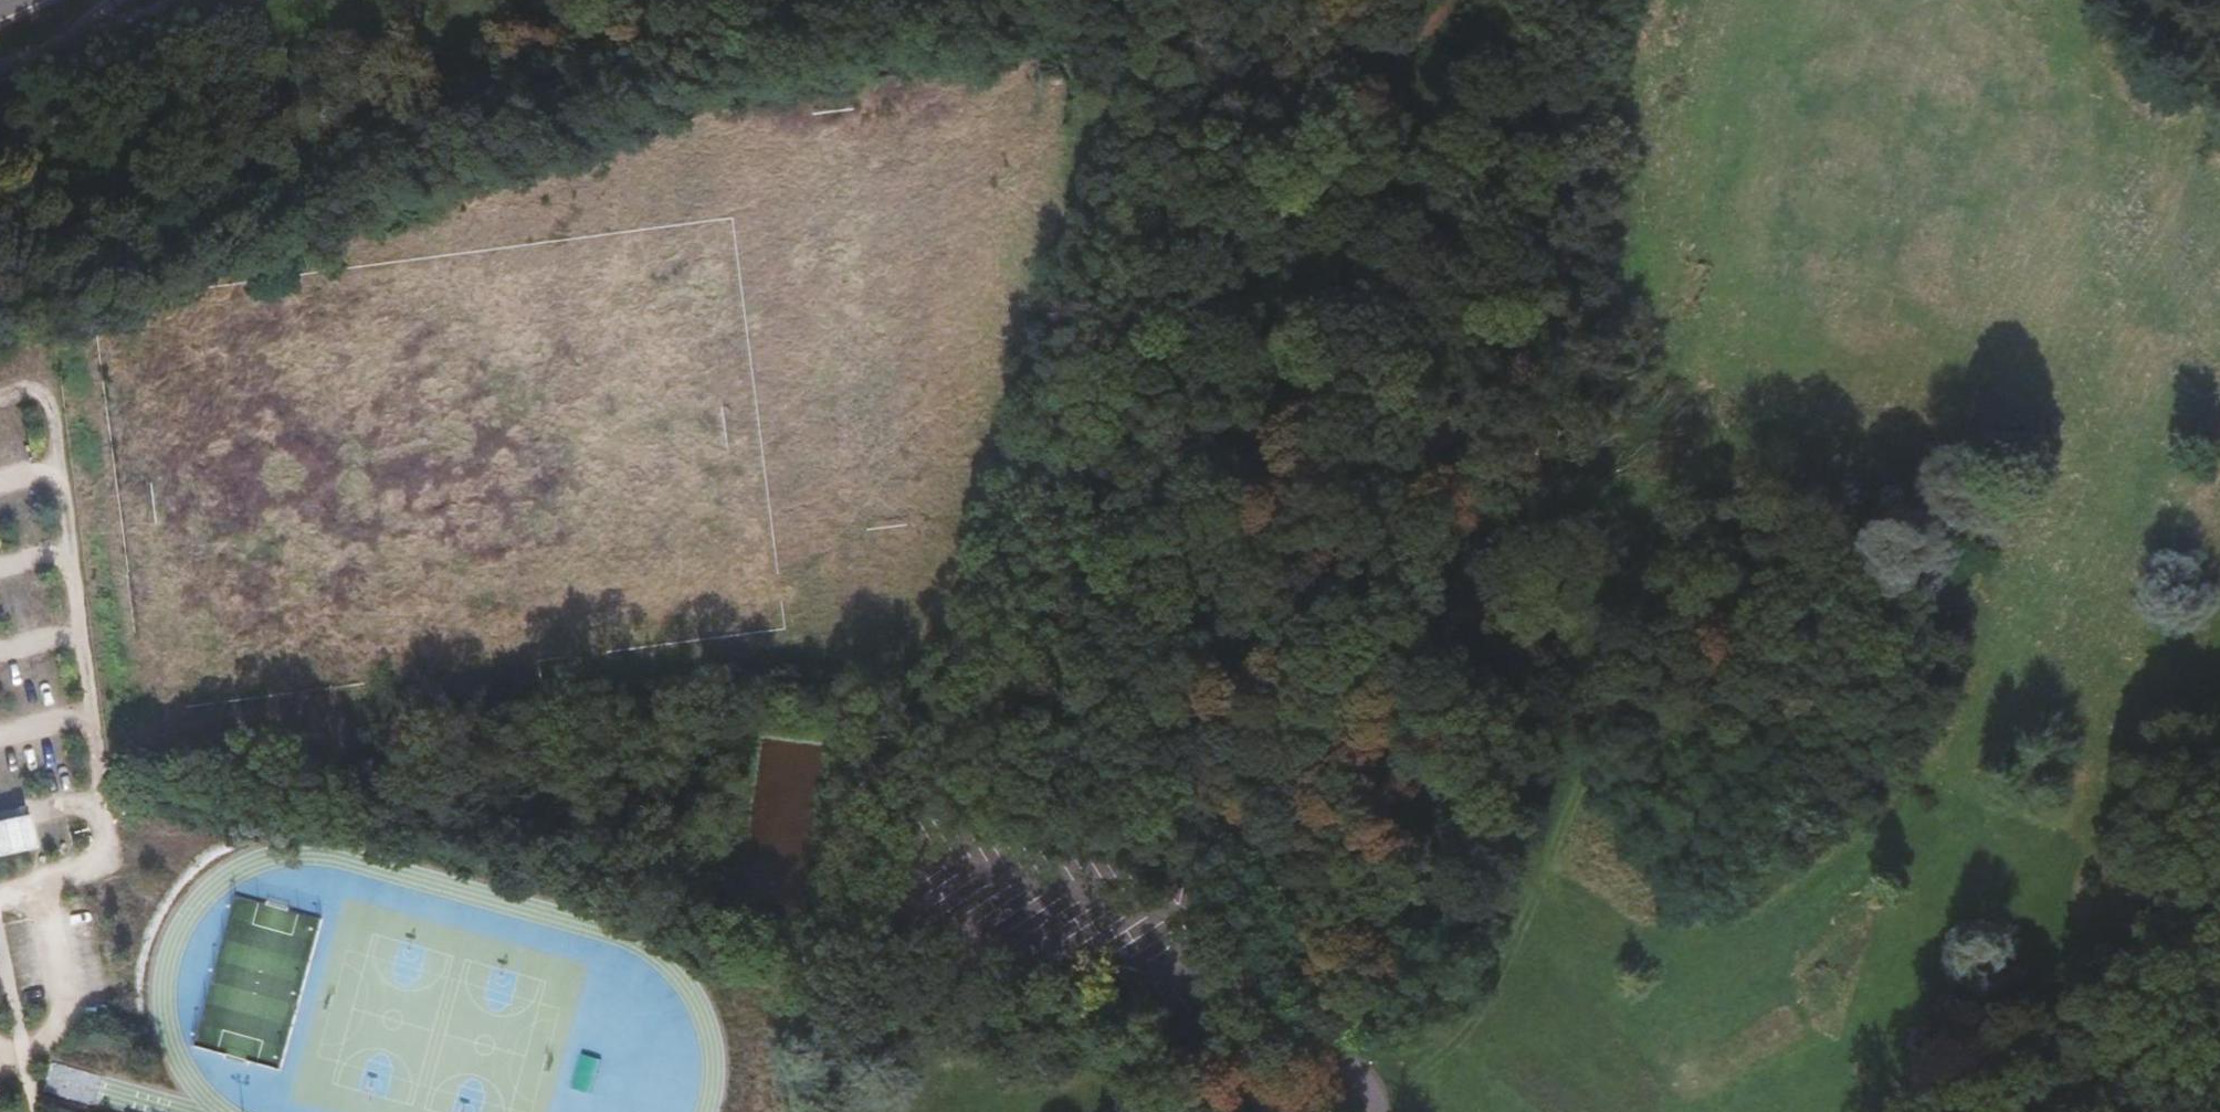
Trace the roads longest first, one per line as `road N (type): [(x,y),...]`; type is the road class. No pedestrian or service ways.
road 1 (track): [(0,127),(336,26),(497,0)]
road 2 (track): [(1366,1111),(1356,1071),(1148,925),(994,866)]

